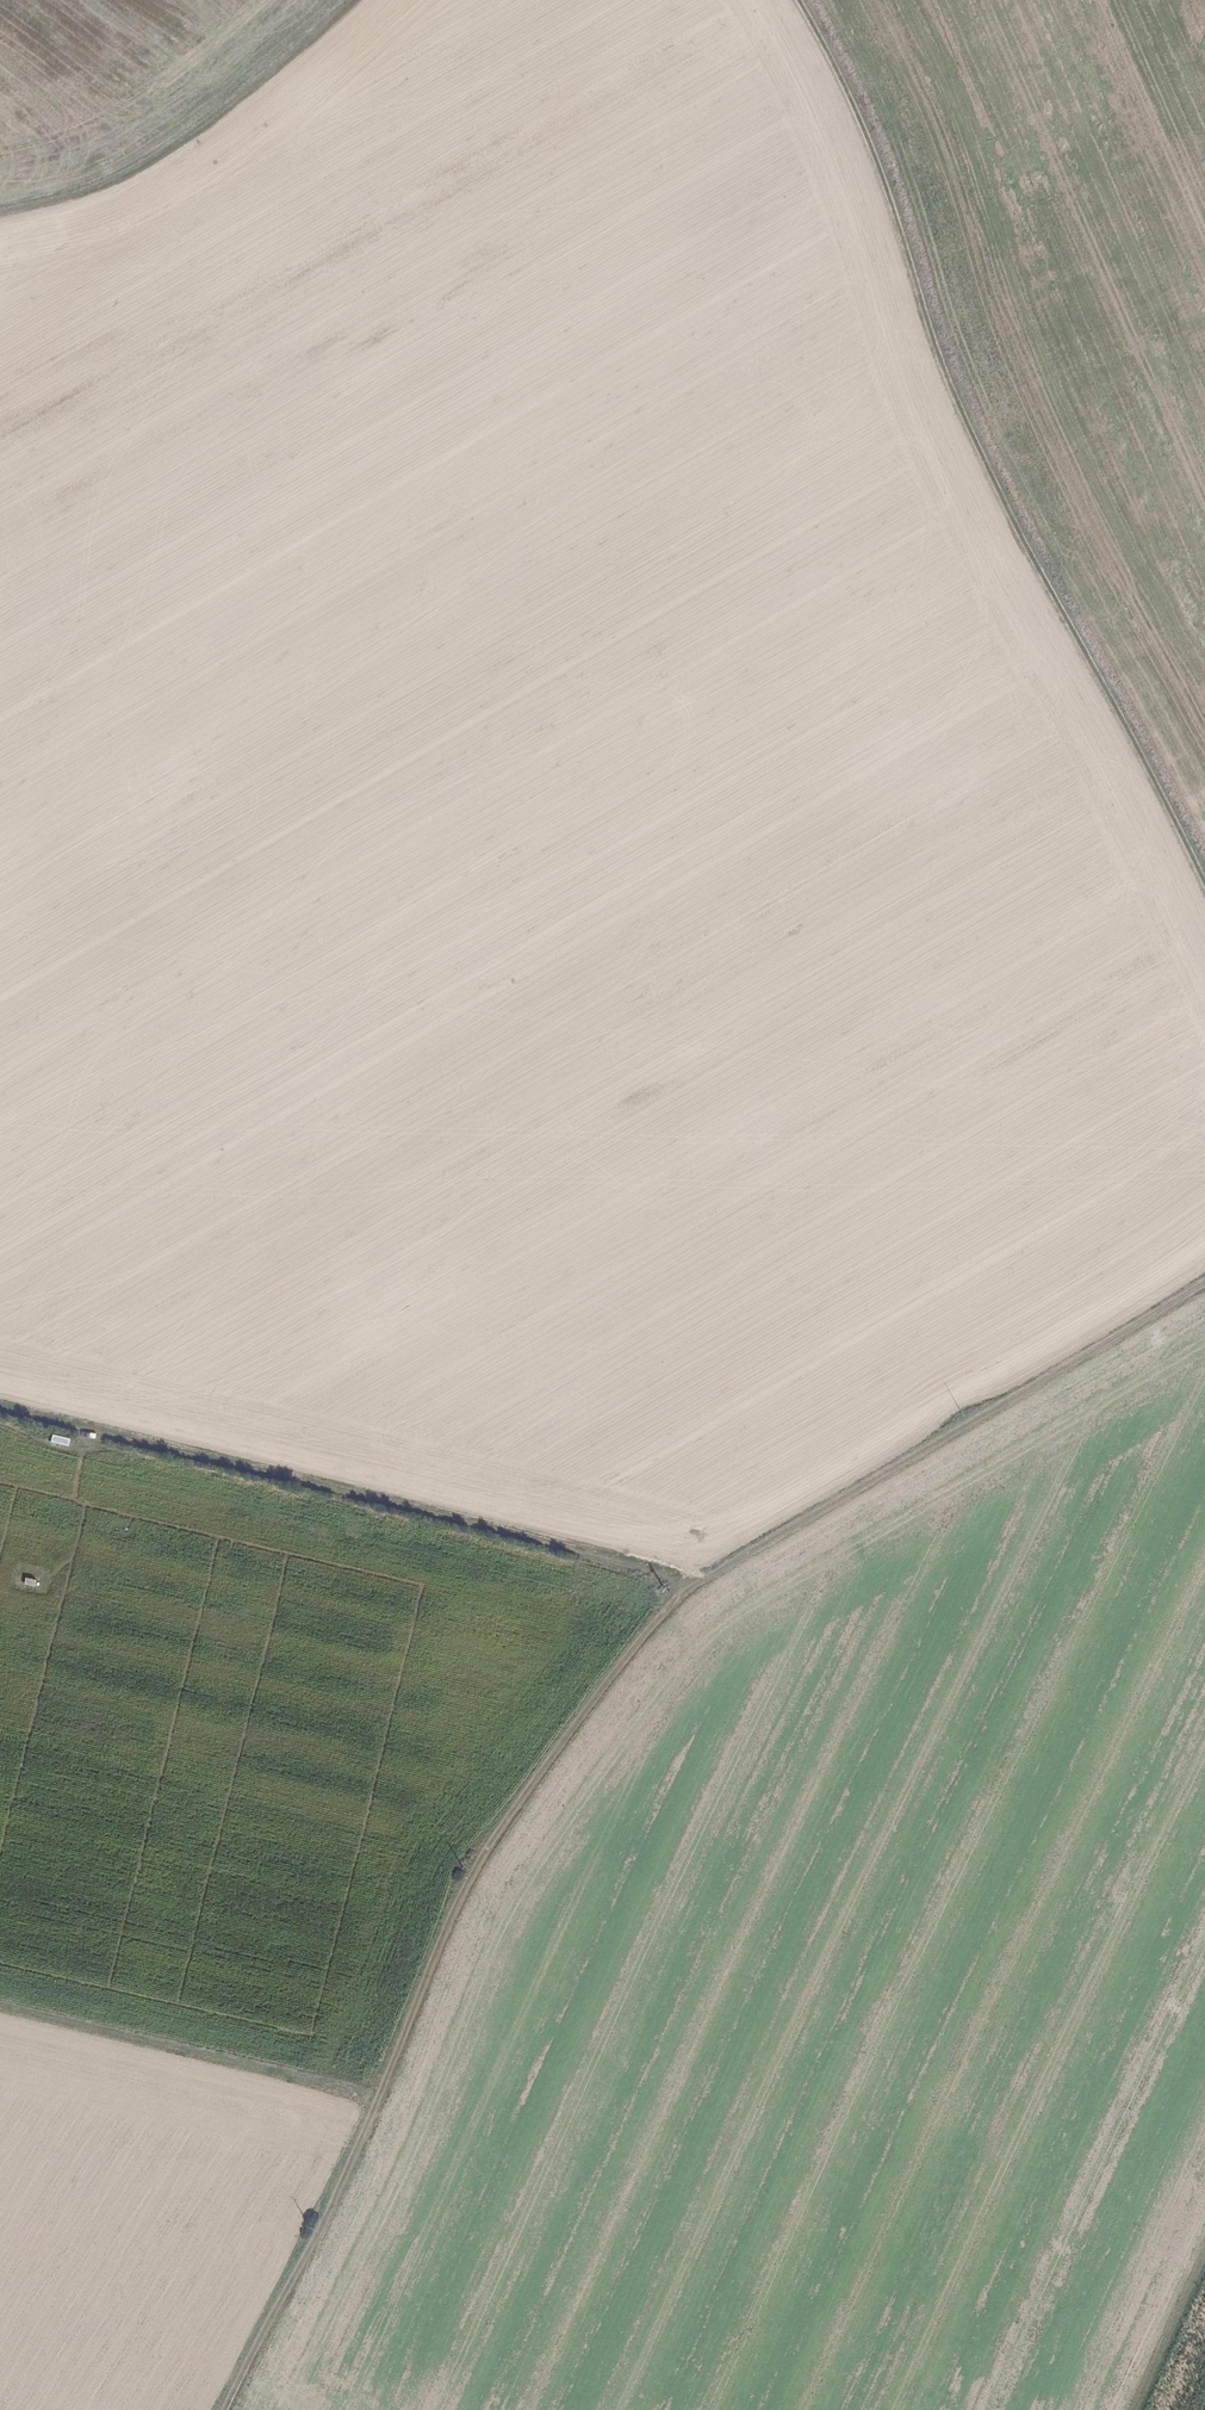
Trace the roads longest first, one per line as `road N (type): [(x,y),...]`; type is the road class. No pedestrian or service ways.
road 1 (track): [(1204,881),(991,478),(862,117),(799,0)]
road 2 (track): [(227,2409),(329,2221),(405,2040),(457,1872),(693,1575)]
road 3 (track): [(693,1575),(0,1409)]
road 4 (track): [(693,1575),(1204,1283)]
road 5 (track): [(0,220),(126,182),(187,144),(348,0)]

